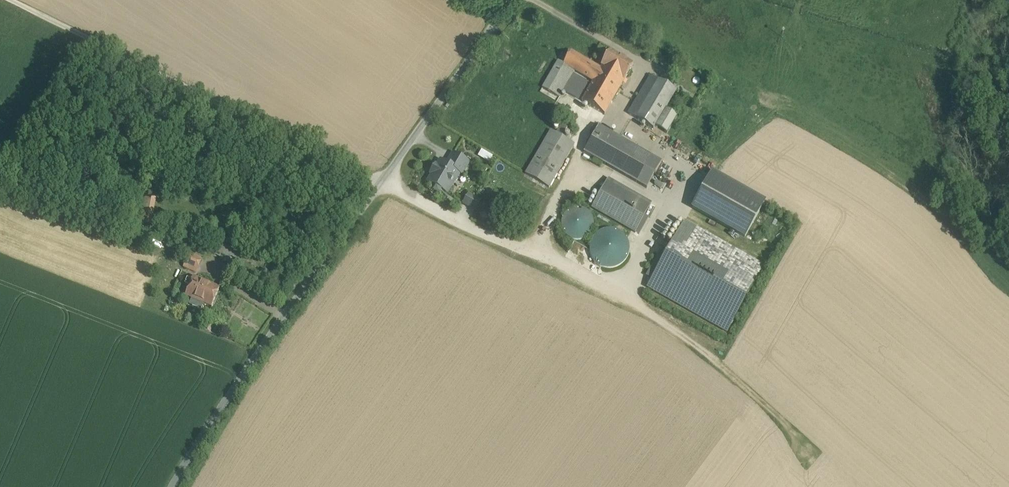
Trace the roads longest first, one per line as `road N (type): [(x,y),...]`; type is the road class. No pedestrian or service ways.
road 1 (track): [(17,0),(616,293)]
road 2 (unclassified): [(178,486),(226,406),(516,0)]

